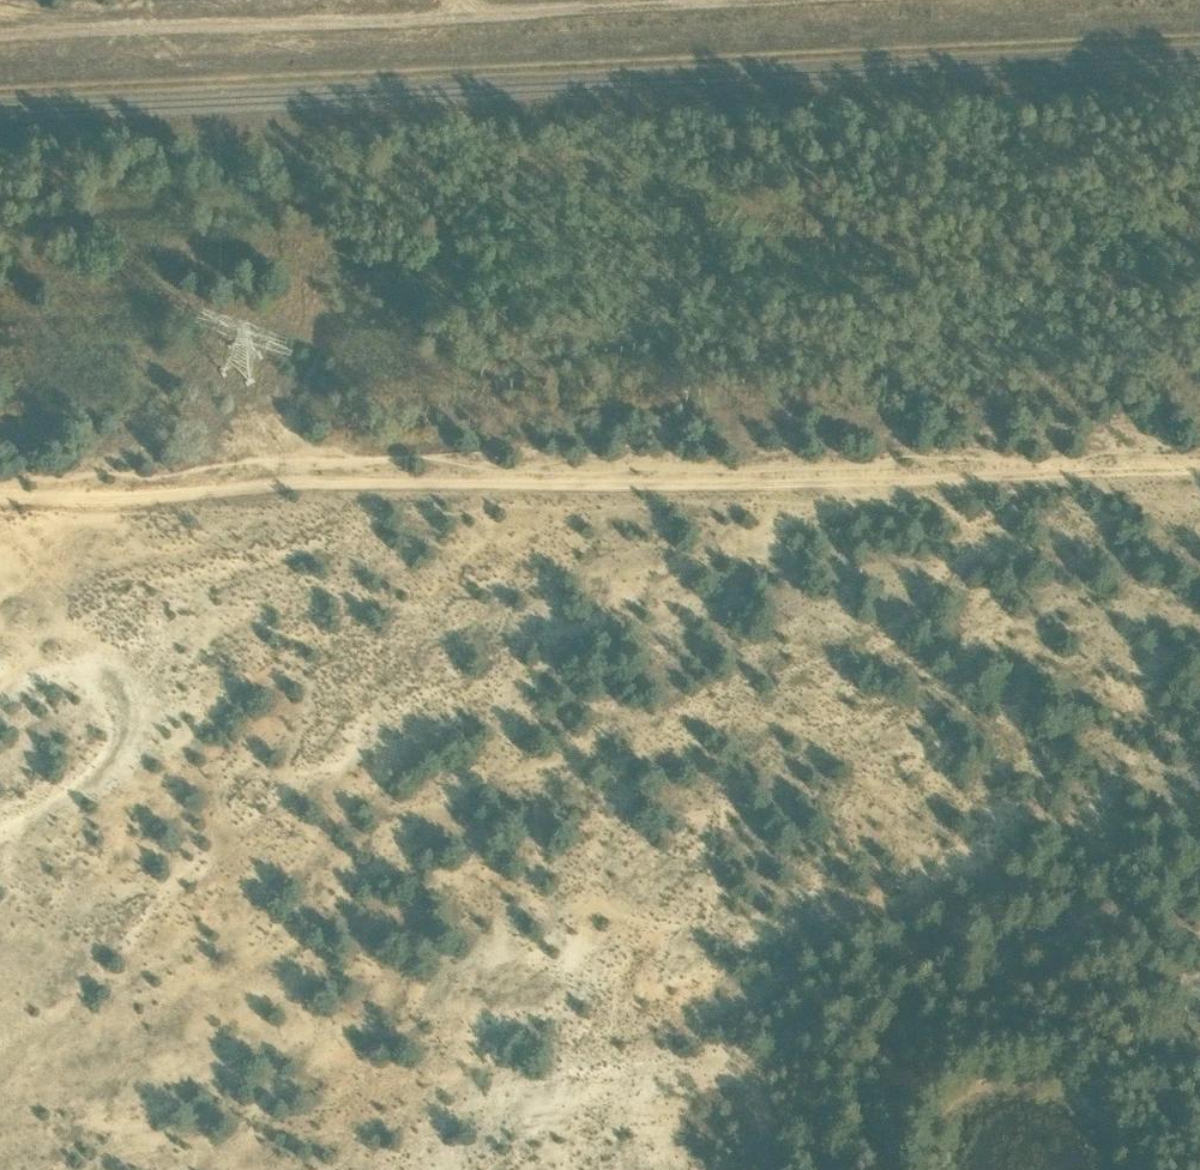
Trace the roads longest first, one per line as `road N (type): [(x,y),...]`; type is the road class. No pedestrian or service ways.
road 1 (track): [(0,501),(1199,473)]
road 2 (track): [(0,37),(777,0)]

